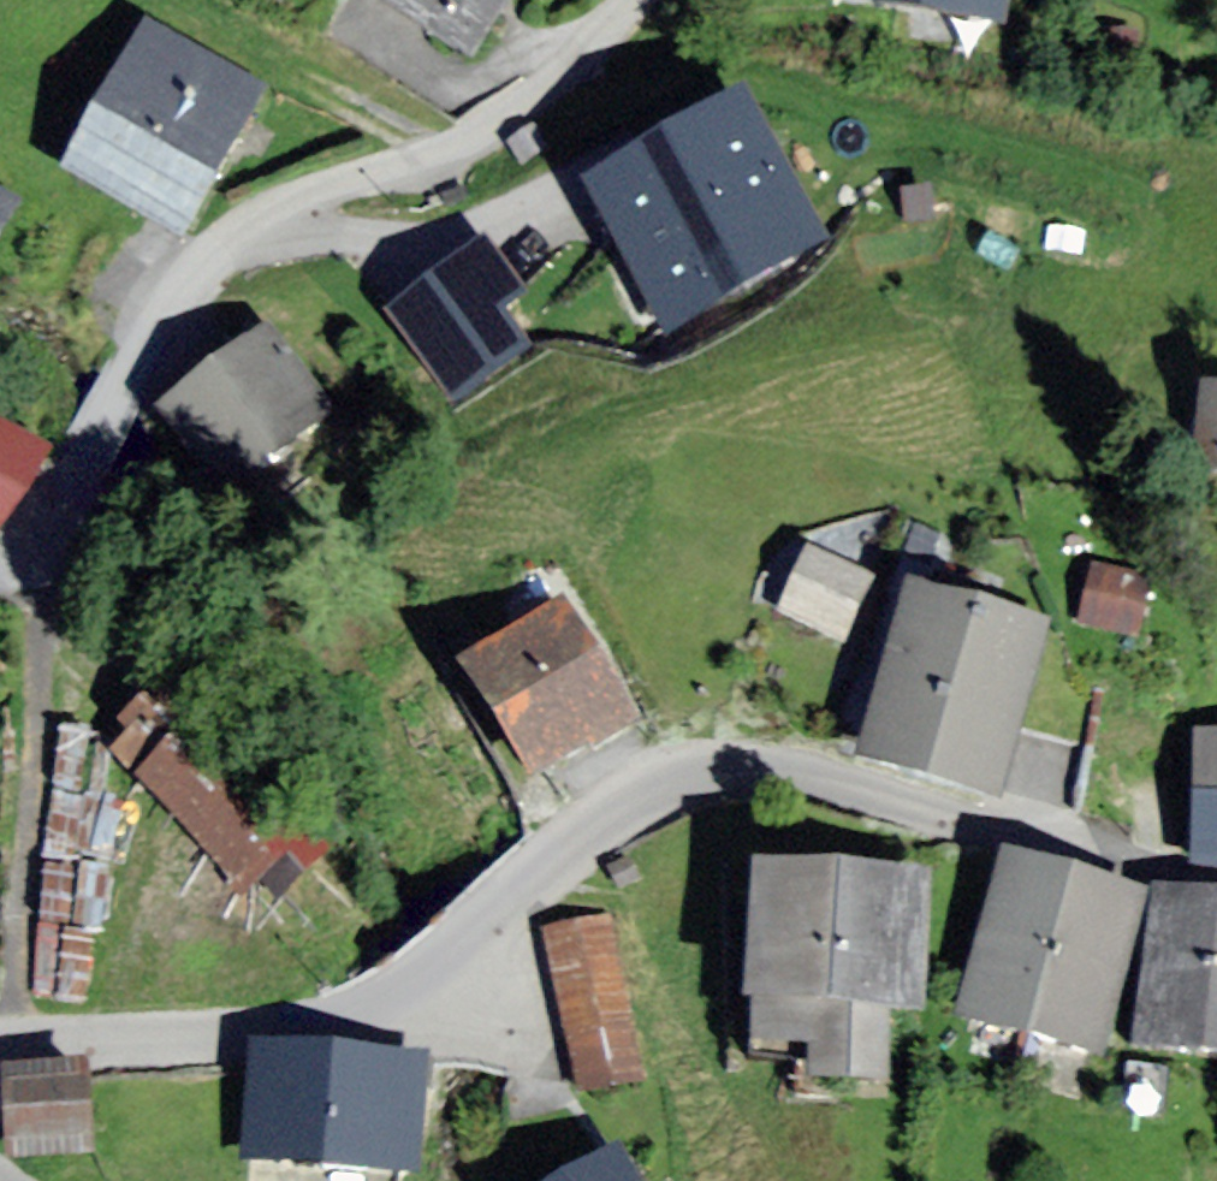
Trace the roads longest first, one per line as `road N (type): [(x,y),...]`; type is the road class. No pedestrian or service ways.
road 1 (unclassified): [(12,1036),(294,1028),(384,1000),(615,805),(681,774),(751,763),(813,772),(1216,885)]
road 2 (residential): [(35,560),(84,511),(190,280),(224,239),(452,149),(545,90),(634,0)]
road 3 (residential): [(35,560),(12,1036)]

